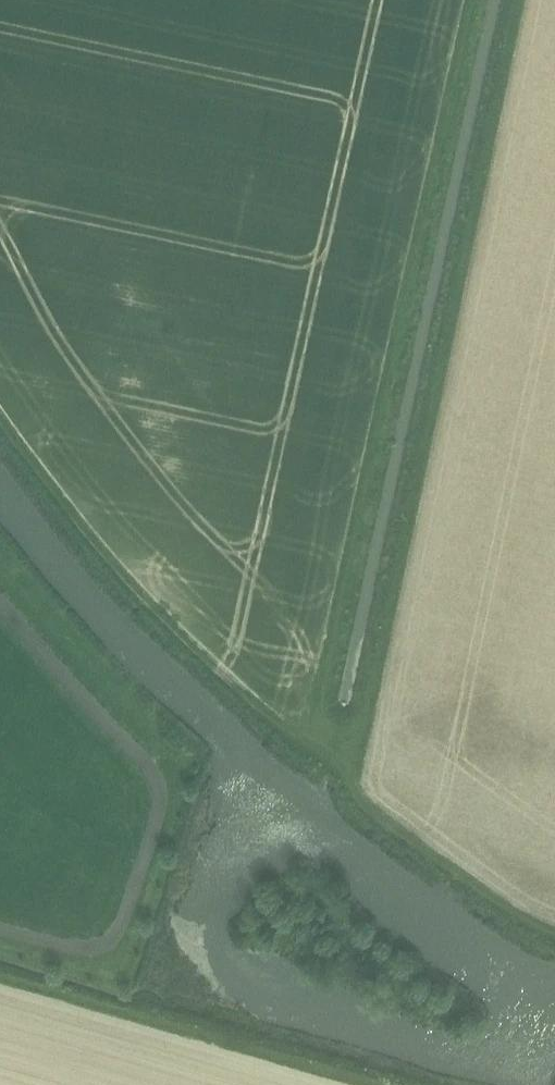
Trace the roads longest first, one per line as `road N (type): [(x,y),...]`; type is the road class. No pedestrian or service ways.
road 1 (track): [(471,0),(306,744),(383,821),(509,911),(554,934)]
road 2 (track): [(342,773),(378,666),(519,0)]
road 3 (track): [(306,744),(141,592),(0,417)]

